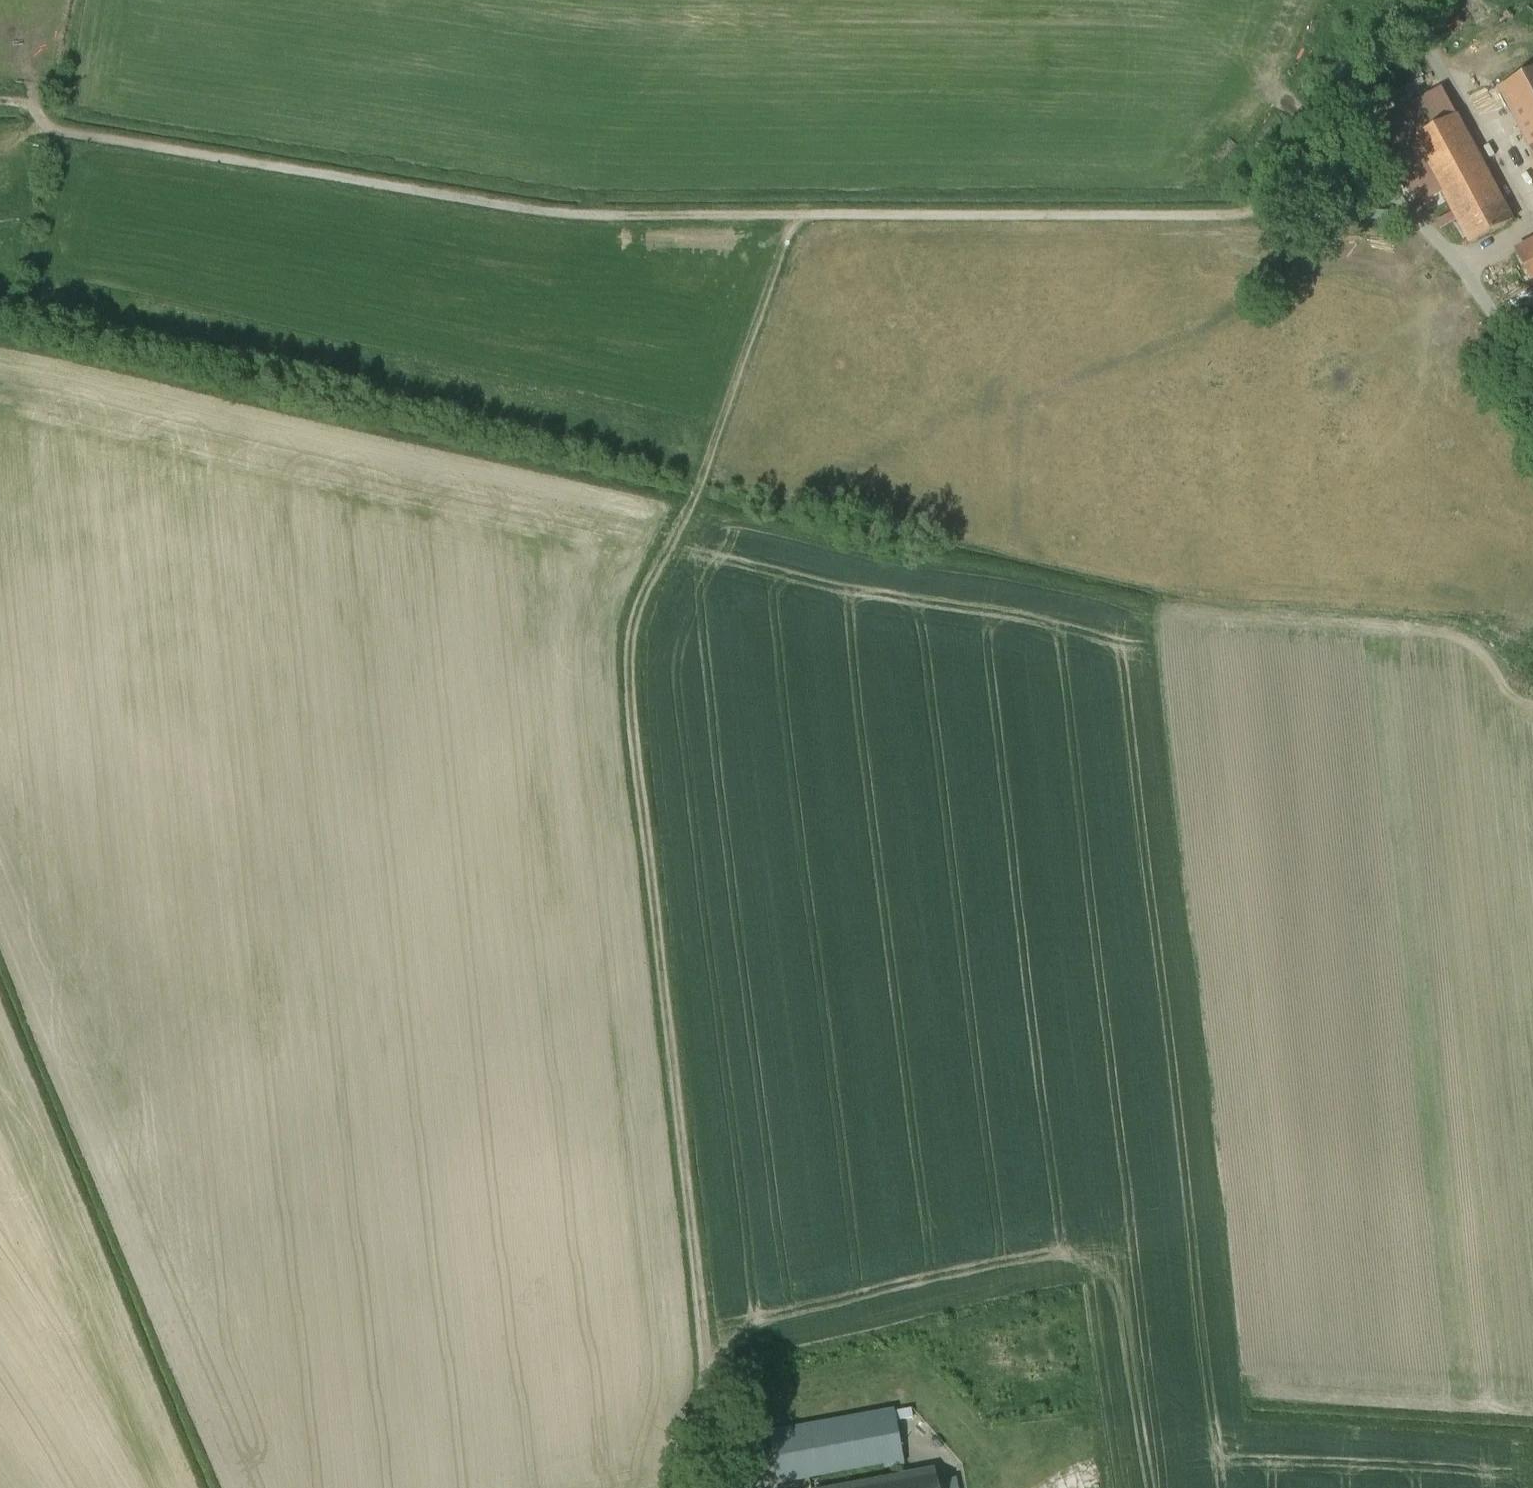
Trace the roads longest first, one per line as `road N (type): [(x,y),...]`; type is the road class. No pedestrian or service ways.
road 1 (track): [(1347,123),(1260,203),(1218,214),(574,210),(55,127),(29,103),(0,102)]
road 2 (track): [(807,211),(788,239),(683,527),(638,615),(632,666),(709,1381),(681,1487)]

